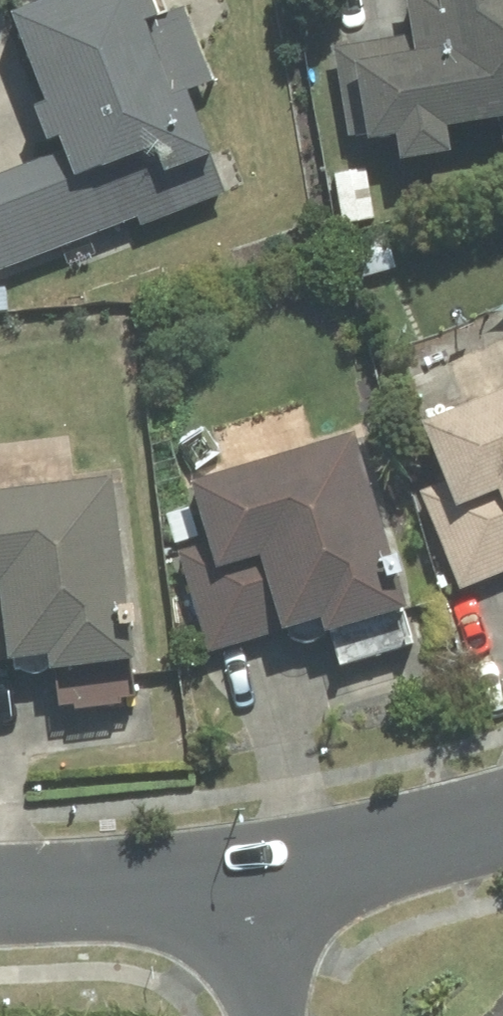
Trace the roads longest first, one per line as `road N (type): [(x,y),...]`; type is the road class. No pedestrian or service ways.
road 1 (residential): [(231,880),(425,844),(502,819)]
road 2 (residential): [(0,895),(231,880)]
road 3 (residential): [(257,1015),(231,880)]

